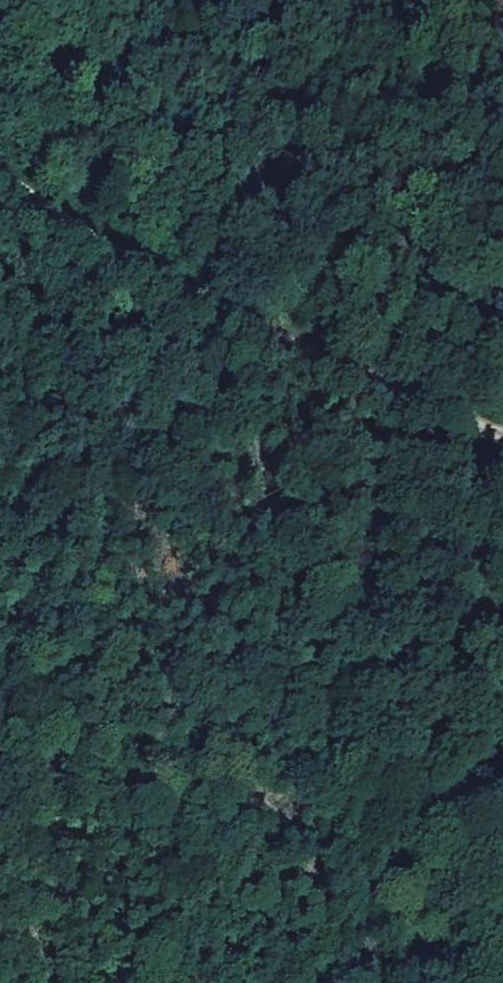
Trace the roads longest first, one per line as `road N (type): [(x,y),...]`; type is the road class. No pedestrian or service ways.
road 1 (track): [(0,182),(123,265),(369,393),(502,440)]

